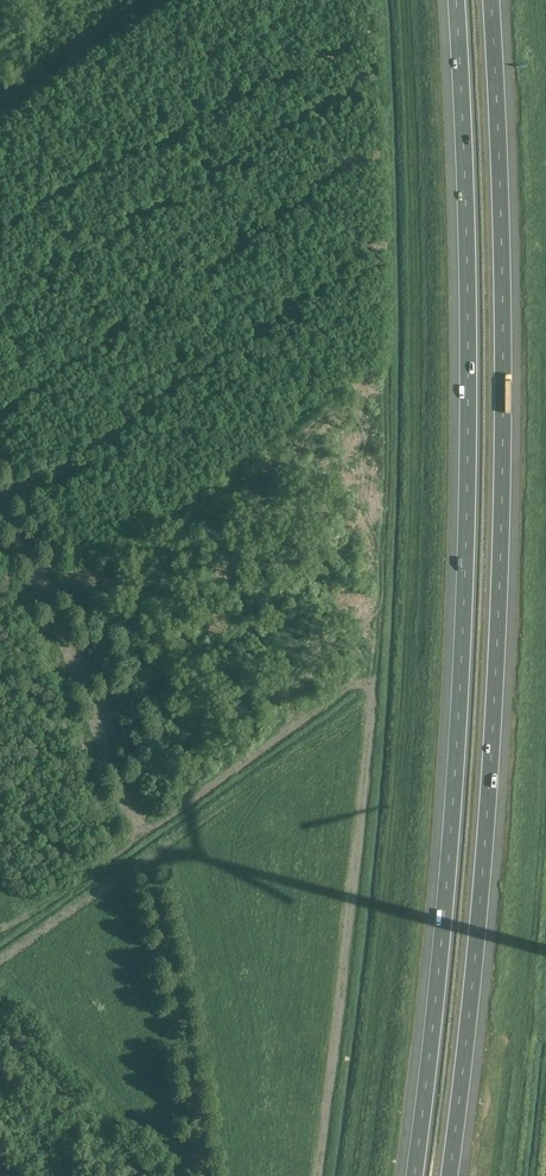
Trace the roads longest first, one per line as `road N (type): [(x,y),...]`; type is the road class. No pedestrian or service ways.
road 1 (motorway): [(457,0),(468,190),(462,642),(441,945),(412,1175)]
road 2 (motorway): [(454,1175),(482,949),(503,654),(509,426),(495,0)]

